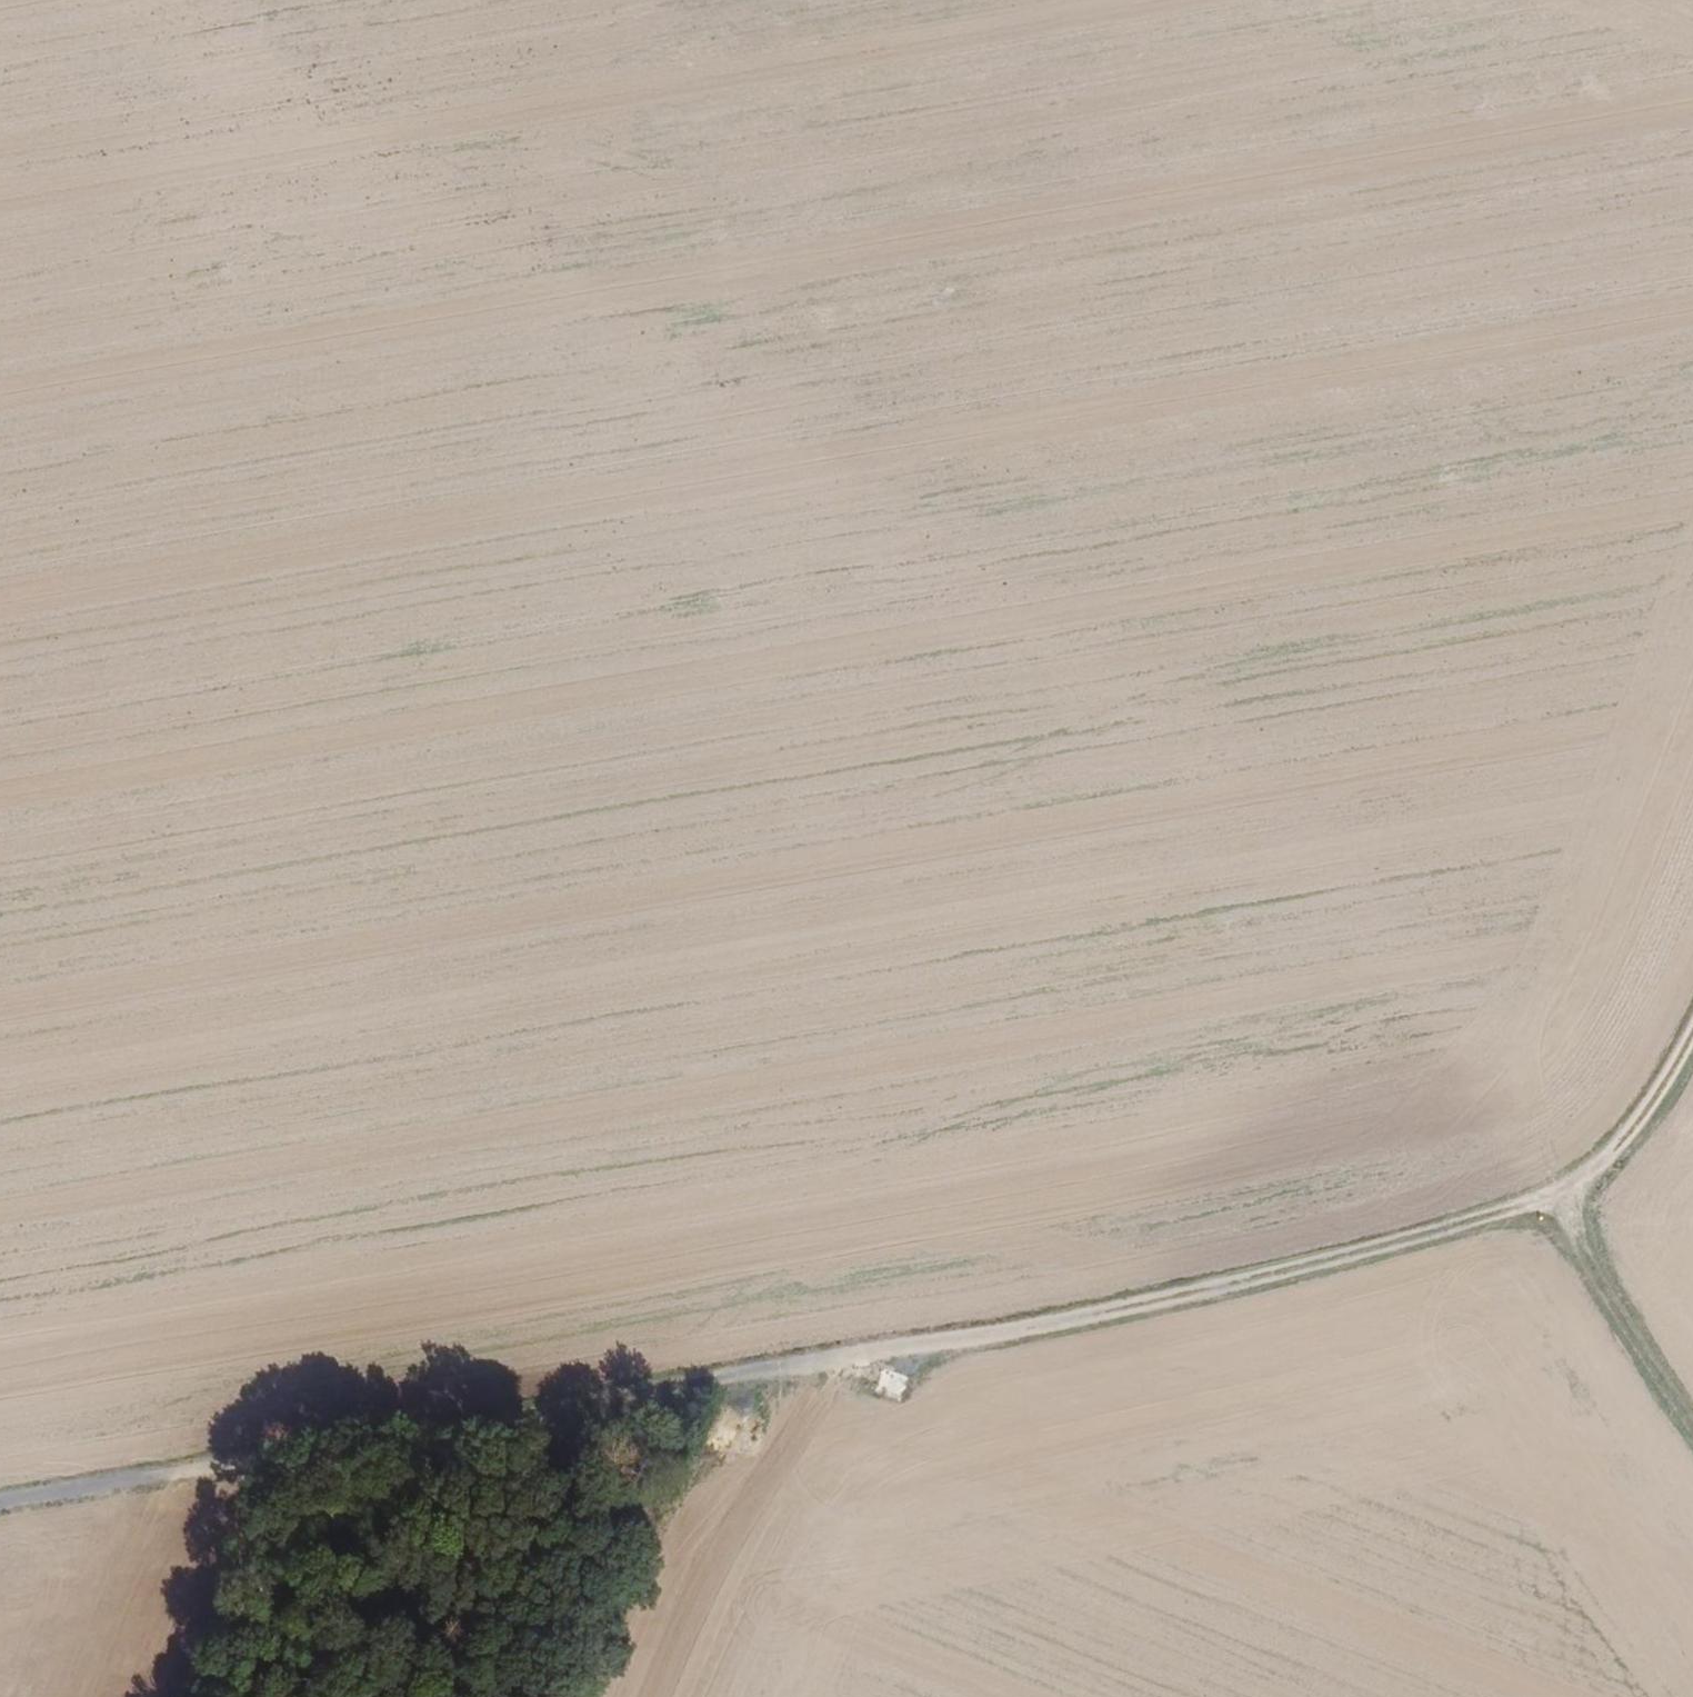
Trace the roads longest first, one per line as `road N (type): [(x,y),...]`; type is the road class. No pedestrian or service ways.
road 1 (track): [(0,1503),(1147,1305),(1553,1199)]
road 2 (track): [(1692,1406),(1553,1199)]
road 3 (track): [(1553,1199),(1586,1180),(1621,1143),(1692,1038)]

